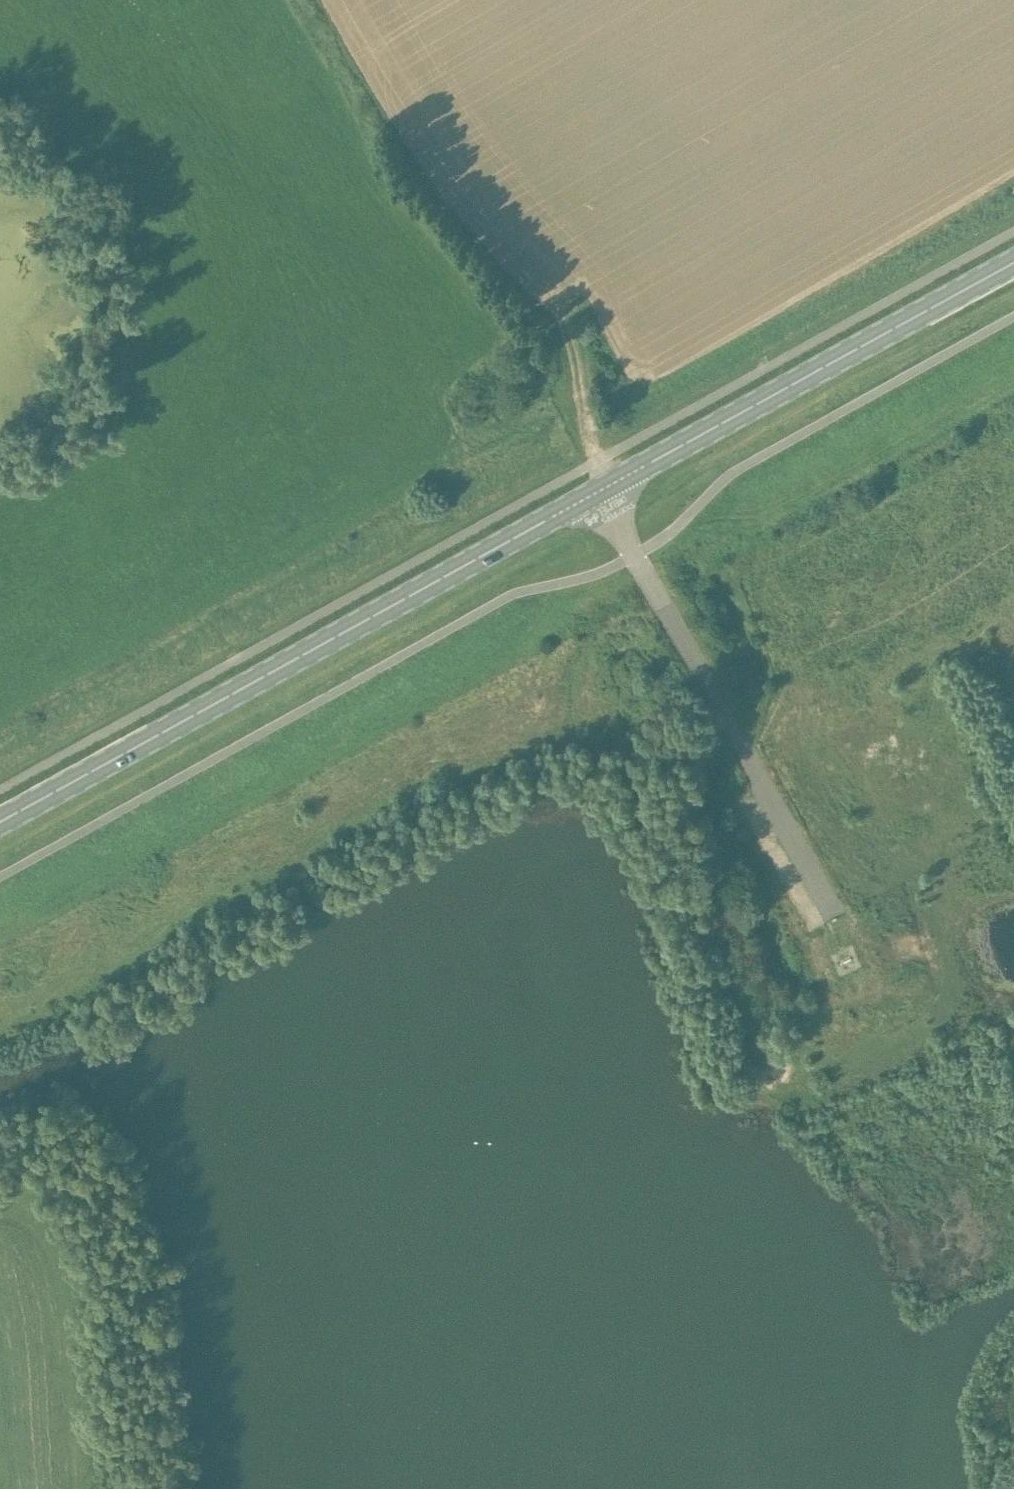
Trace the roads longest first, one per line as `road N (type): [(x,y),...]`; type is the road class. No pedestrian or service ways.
road 1 (primary): [(0,817),(604,487)]
road 2 (unclassified): [(604,487),(825,902)]
road 3 (primary): [(604,487),(1013,263)]
road 4 (track): [(598,459),(577,361),(556,311)]

